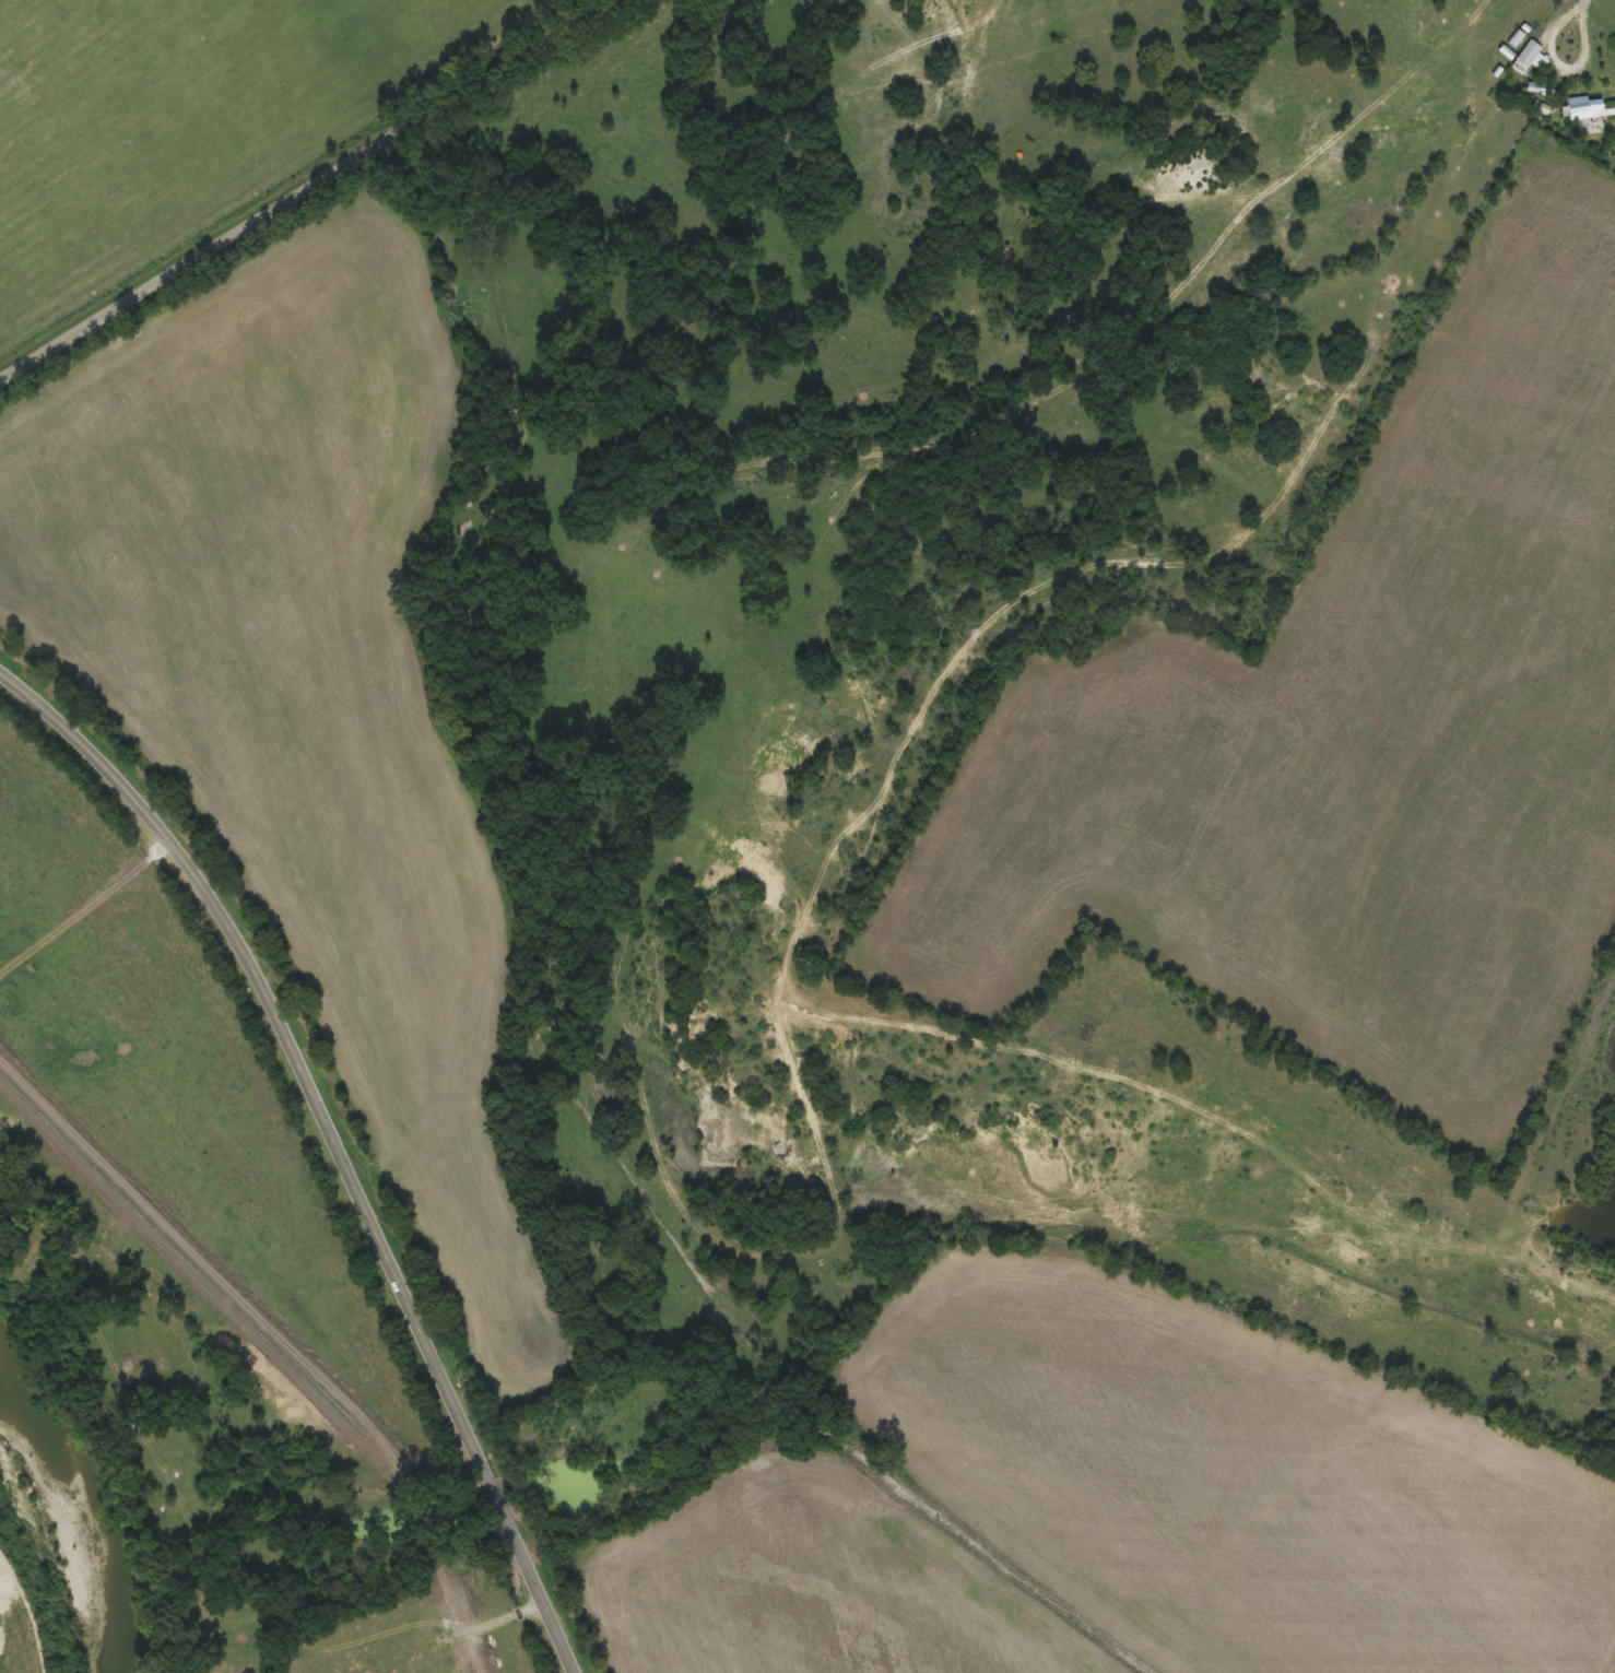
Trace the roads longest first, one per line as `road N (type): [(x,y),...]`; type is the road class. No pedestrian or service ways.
road 1 (tertiary): [(574,1672),(249,961),(129,793),(0,677)]
road 2 (residential): [(0,383),(619,0)]

